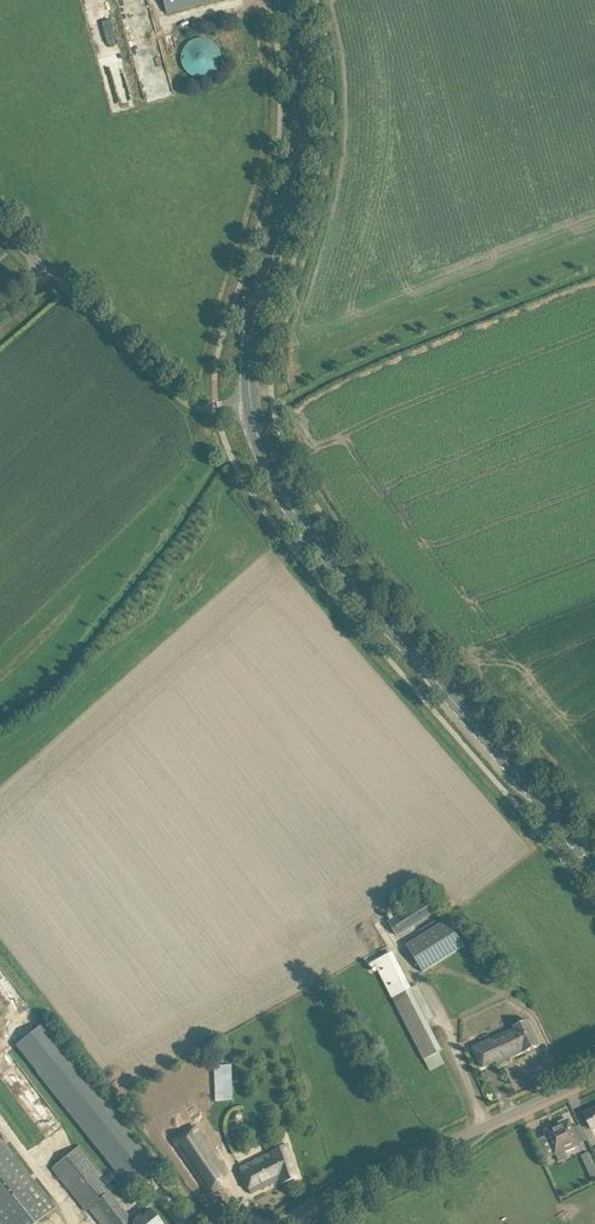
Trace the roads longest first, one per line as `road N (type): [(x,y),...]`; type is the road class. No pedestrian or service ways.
road 1 (secondary): [(594,866),(284,500),(251,402)]
road 2 (secondary): [(251,402),(249,349),(286,223),(303,107),(302,34),(292,0)]
road 3 (track): [(0,750),(65,707),(158,613),(216,536),(225,490),(241,473)]
road 4 (unclassified): [(298,1212),(594,1076)]
road 5 (unclassified): [(0,227),(180,396),(197,406),(251,402)]

